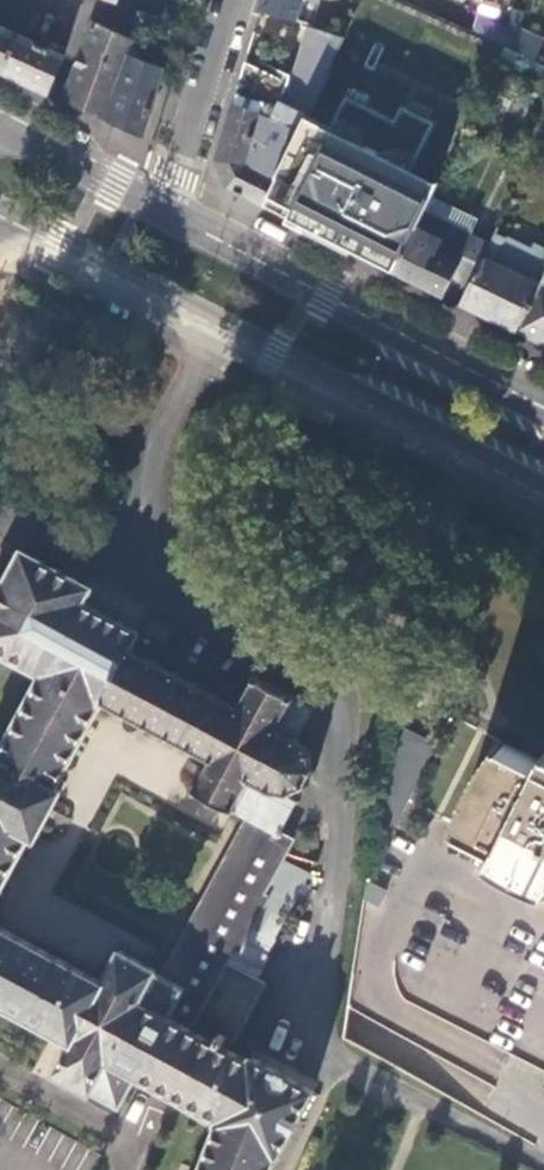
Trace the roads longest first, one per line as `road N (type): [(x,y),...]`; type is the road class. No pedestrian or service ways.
road 1 (secondary): [(0,216),(543,497)]
road 2 (secondary): [(543,422),(162,223)]
road 3 (residential): [(162,223),(230,0)]
road 4 (secondary): [(162,223),(0,137)]

